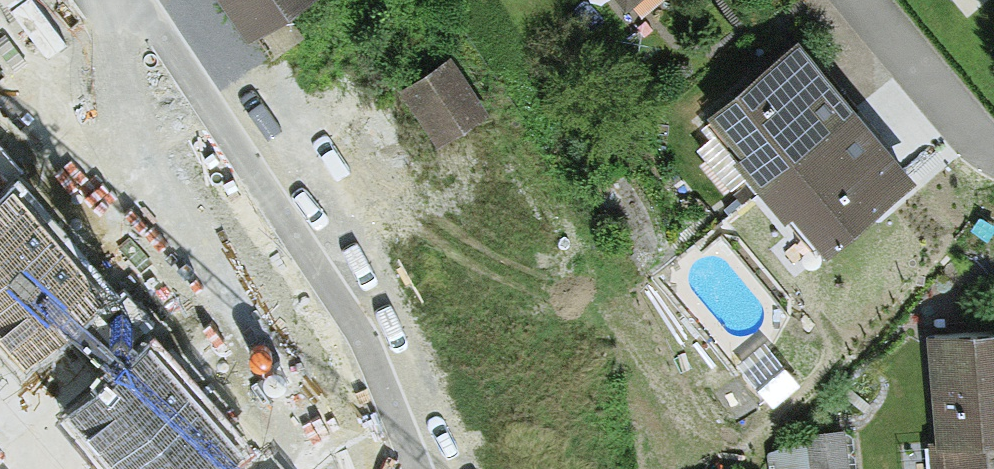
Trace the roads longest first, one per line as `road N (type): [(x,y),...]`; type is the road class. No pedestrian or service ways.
road 1 (residential): [(176,0),(339,243),(457,468)]
road 2 (residential): [(993,146),(864,0)]

